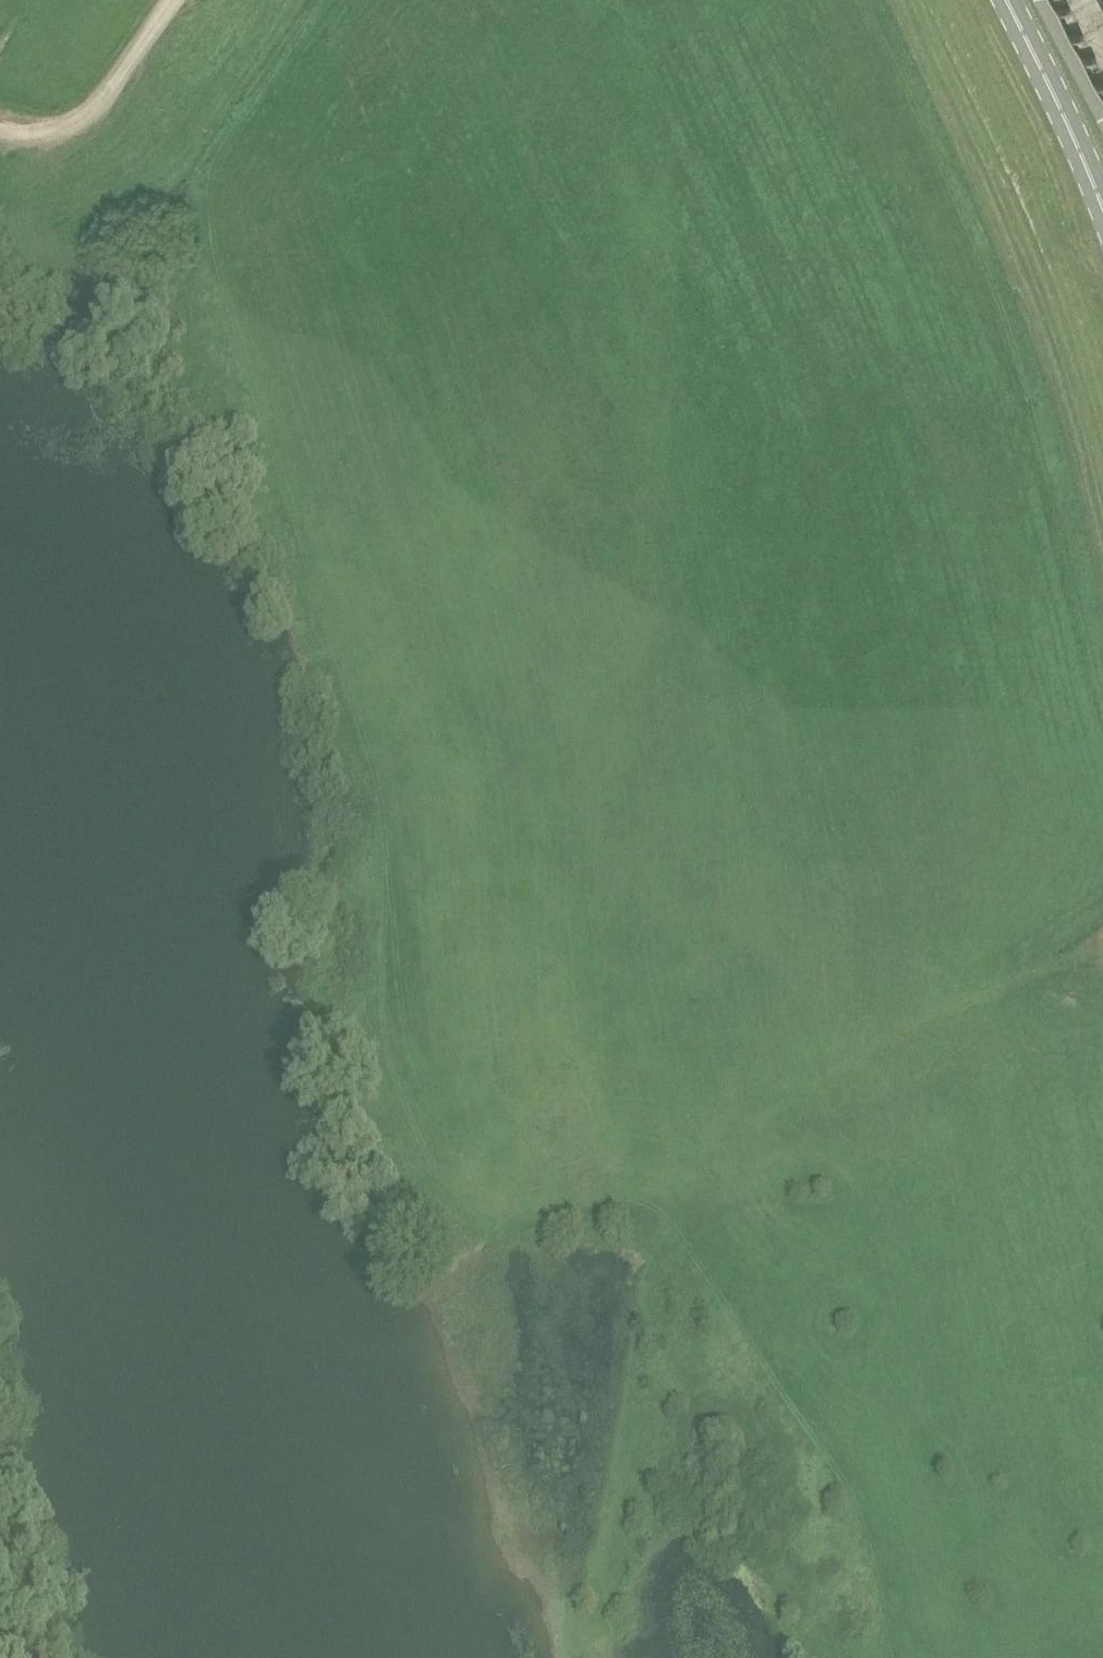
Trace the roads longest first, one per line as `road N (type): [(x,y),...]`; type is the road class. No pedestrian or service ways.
road 1 (primary): [(1102,214),(1006,0)]

